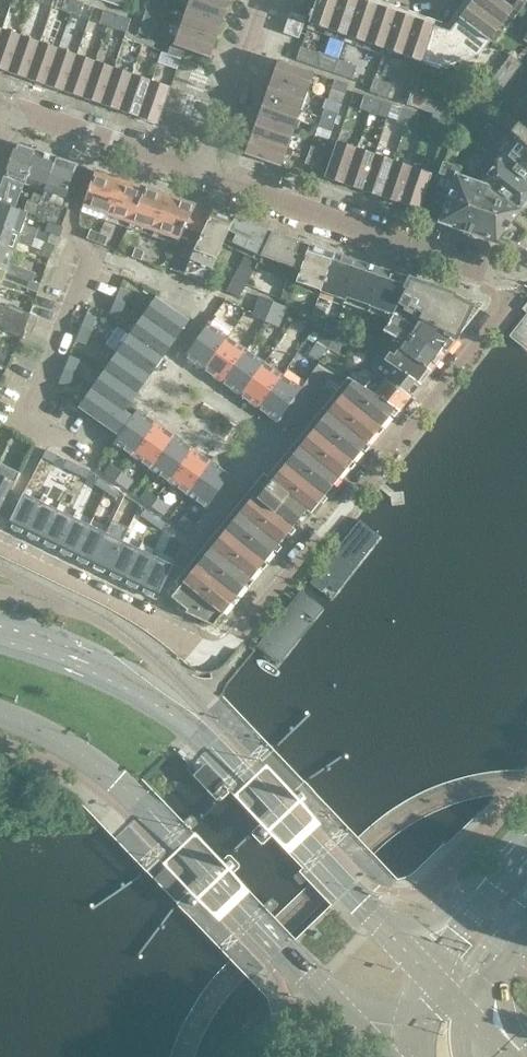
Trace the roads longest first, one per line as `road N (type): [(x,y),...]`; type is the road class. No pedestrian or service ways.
road 1 (residential): [(0,534),(213,636),(245,623),(515,283)]
road 2 (primary): [(435,980),(155,695),(74,653),(0,632)]
road 3 (primary): [(0,715),(98,765),(376,1040)]
road 4 (residential): [(103,140),(67,243),(94,253),(25,414),(50,428),(0,528)]
road 5 (residential): [(515,283),(206,175)]
road 6 (residential): [(206,175),(268,0)]
road 7 (secondary): [(435,980),(526,879)]

